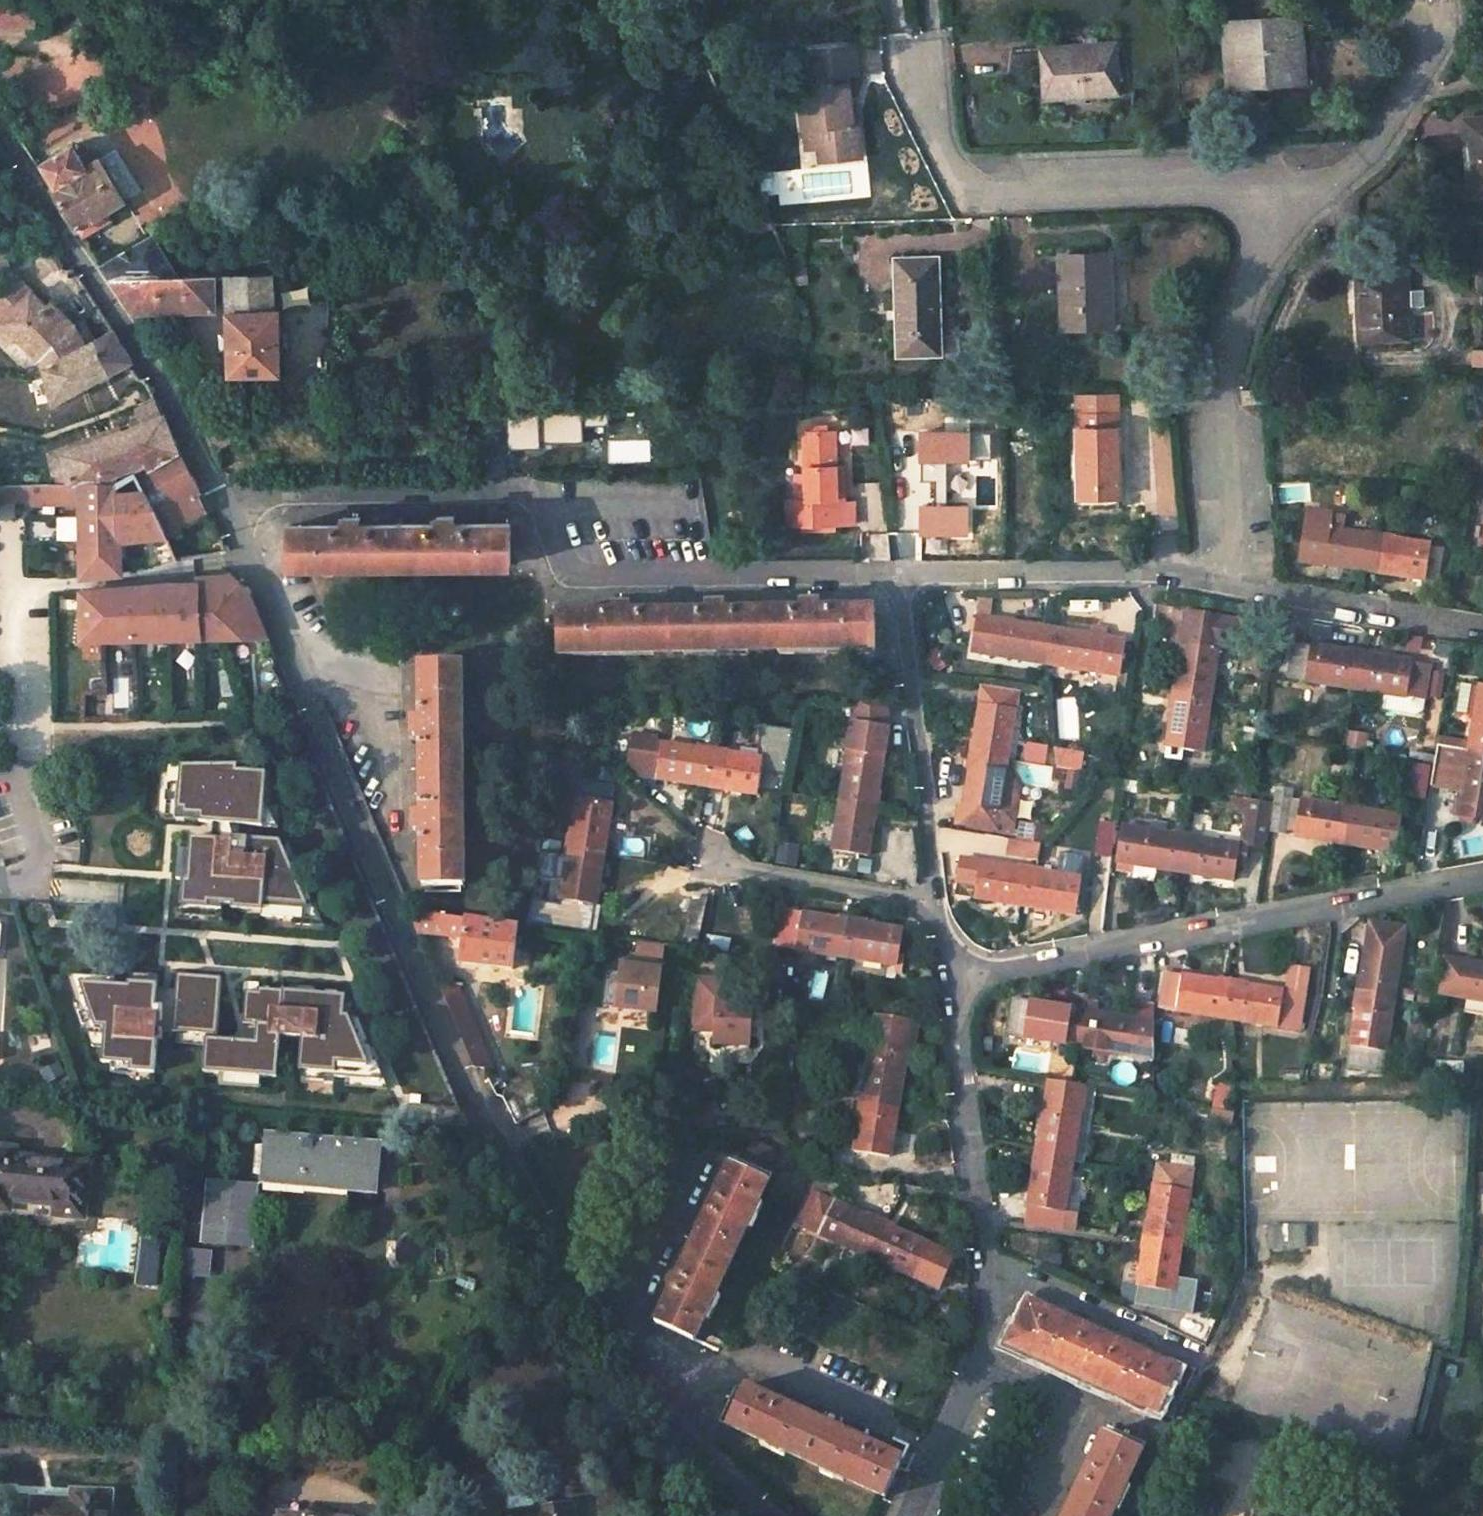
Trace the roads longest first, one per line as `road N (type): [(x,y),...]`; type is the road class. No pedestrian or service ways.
road 1 (residential): [(769,1515),(667,1422),(492,1145),(233,512)]
road 2 (residential): [(233,512),(540,497),(575,579),(889,574)]
road 3 (residential): [(955,990),(989,1269),(982,1367),(915,1515)]
road 4 (residential): [(1482,872),(955,990)]
road 5 (residential): [(0,125),(170,385),(233,512)]
road 6 (residential): [(905,52),(954,184),(1265,177)]
road 7 (residential): [(1265,177),(1224,330),(1230,591)]
road 8 (residential): [(889,574),(1148,577),(1230,591)]
road 9 (residential): [(889,574),(943,899)]
road 10 (residential): [(1433,12),(1394,127),(1353,160),(1265,177)]
road 11 (residential): [(1230,591),(1482,632)]
road 12 (residential): [(704,864),(943,899)]

